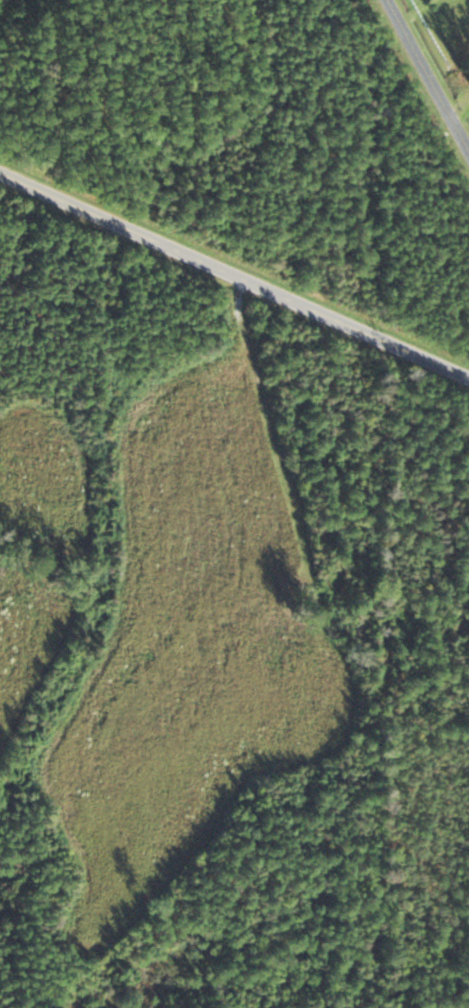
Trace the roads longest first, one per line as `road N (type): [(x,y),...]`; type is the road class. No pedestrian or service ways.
road 1 (residential): [(0,174),(468,380)]
road 2 (tertiary): [(468,151),(386,0)]

